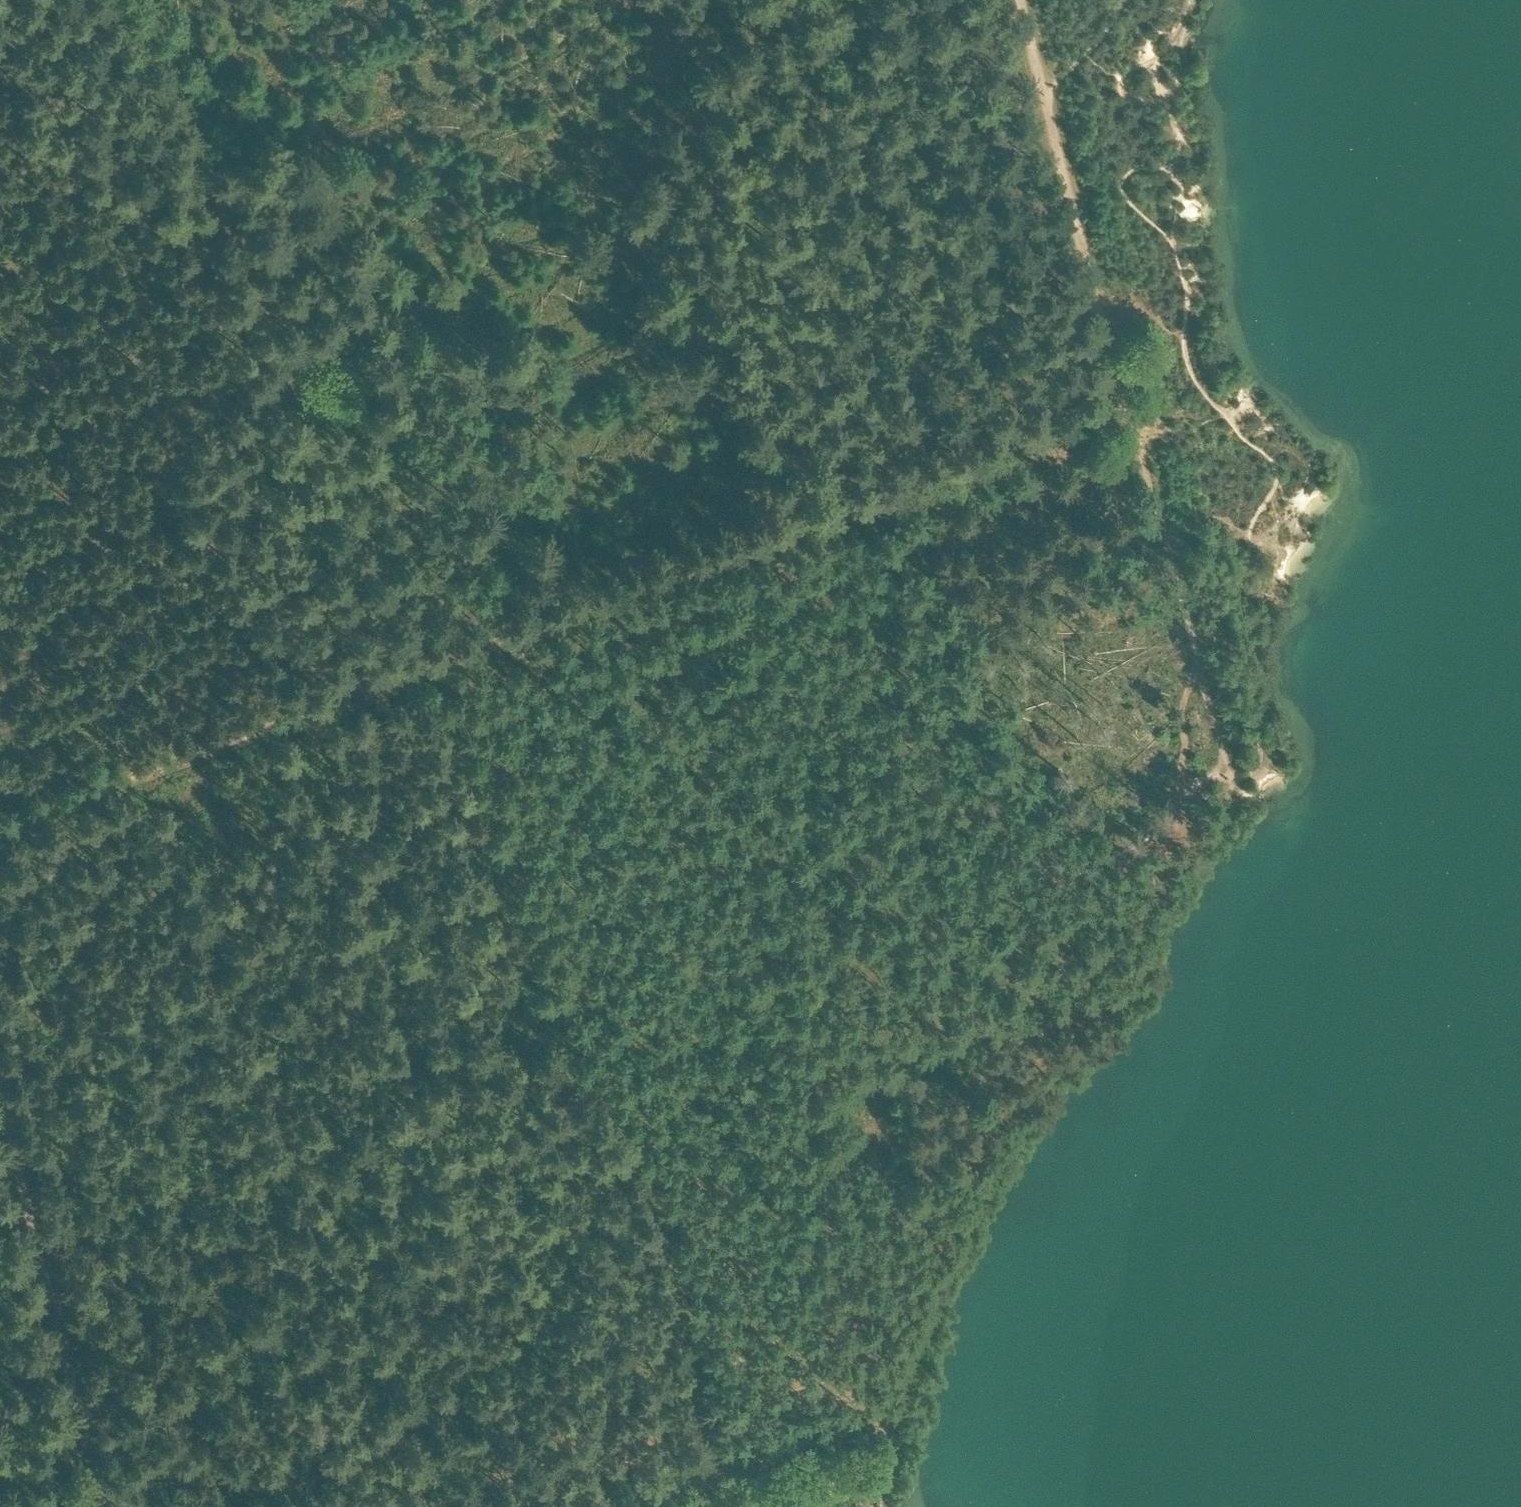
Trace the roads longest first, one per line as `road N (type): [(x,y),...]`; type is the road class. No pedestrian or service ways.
road 1 (track): [(1112,422),(1099,314),(1044,94)]
road 2 (track): [(976,474),(1112,422)]

